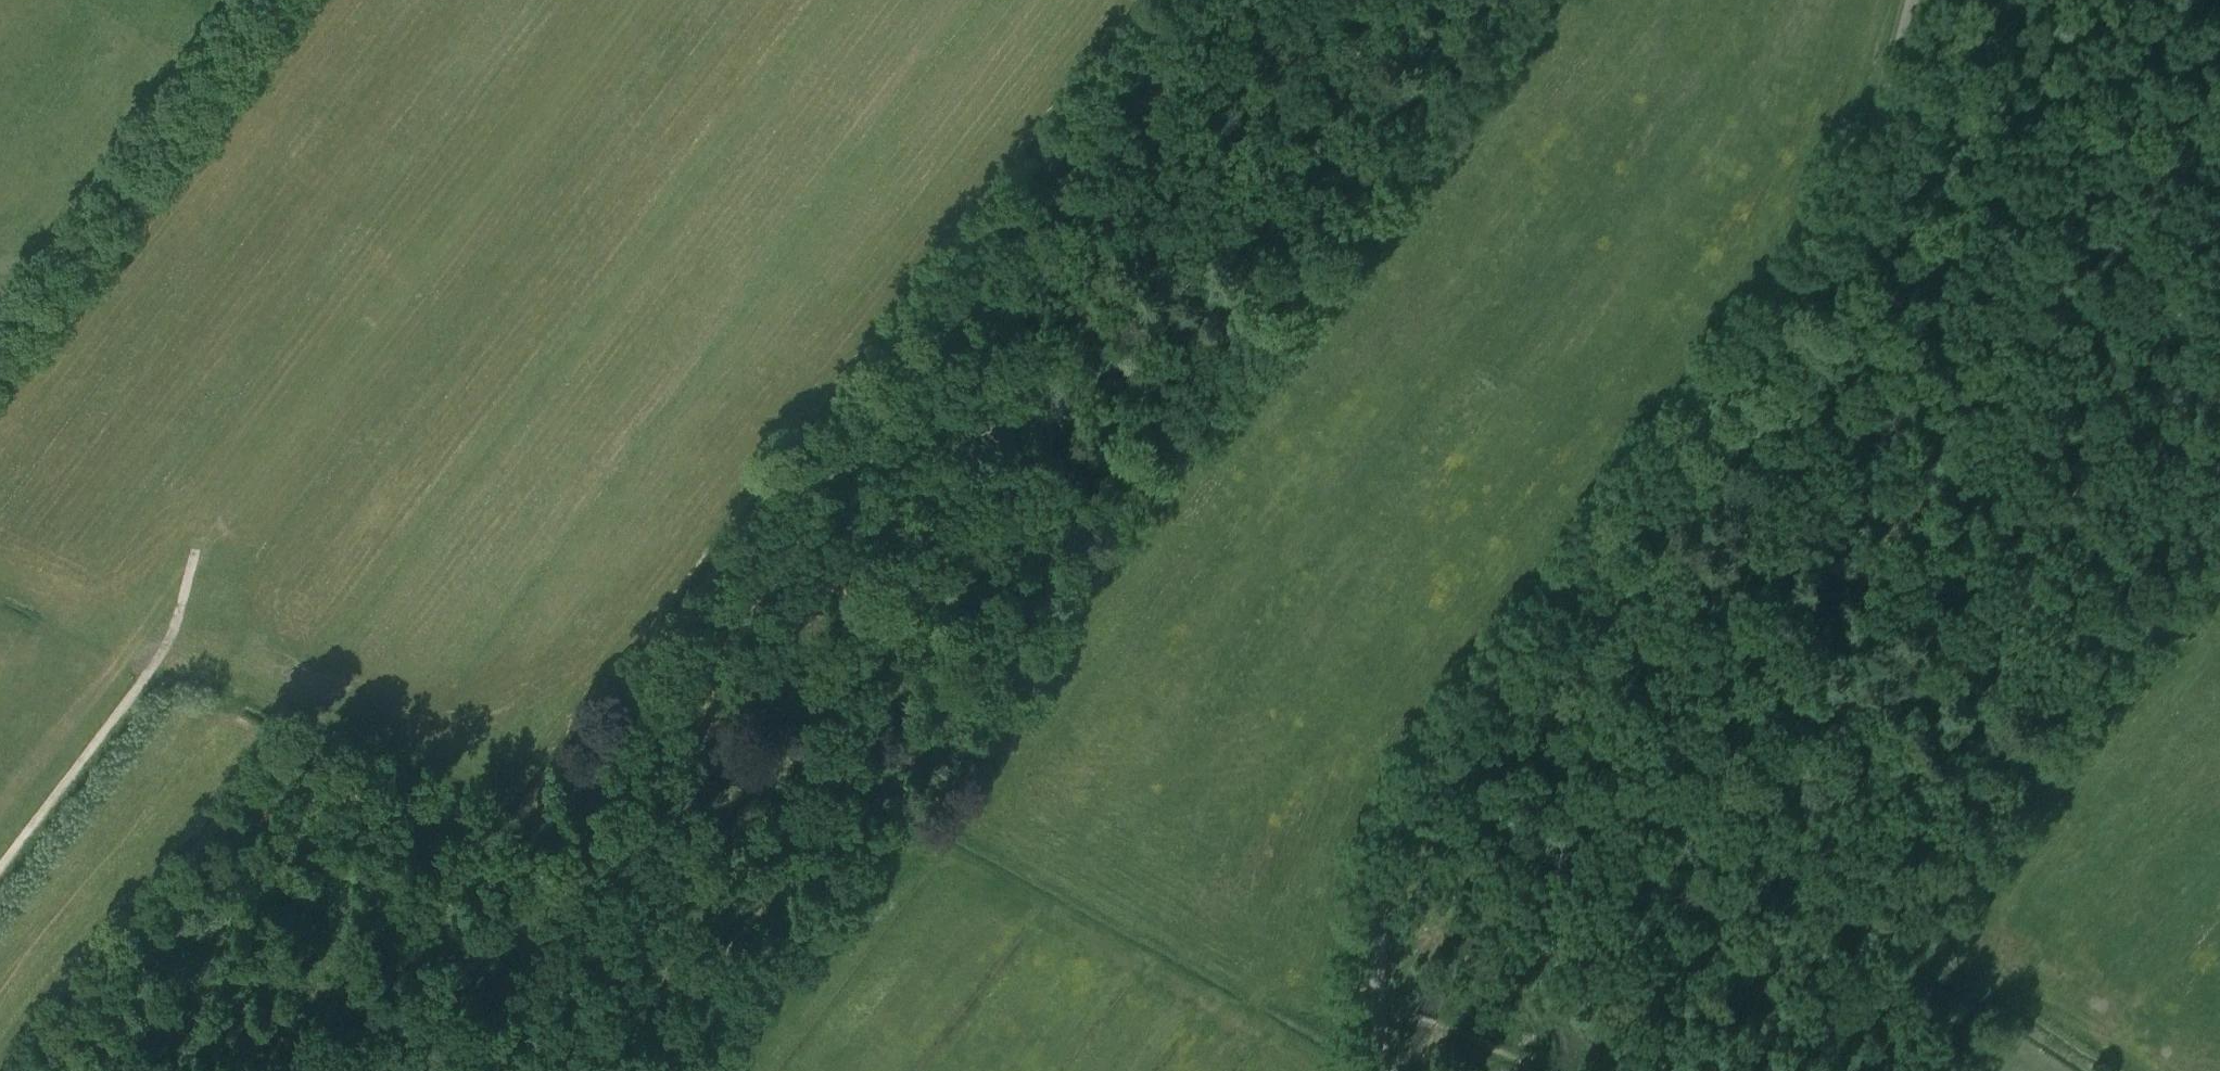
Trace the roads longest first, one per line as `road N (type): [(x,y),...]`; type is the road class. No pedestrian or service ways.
road 1 (unclassified): [(1381,1070),(1373,943),(1385,851),(1429,740),(1766,325),(1838,209),(1883,108),(1913,0)]
road 2 (track): [(1653,464),(2060,760)]

